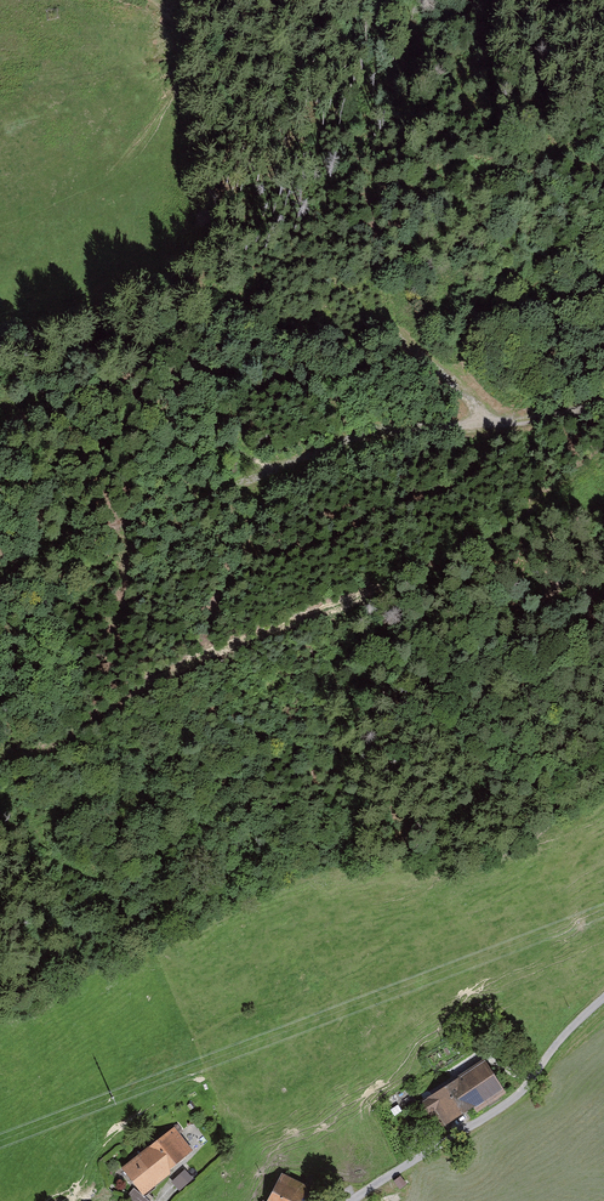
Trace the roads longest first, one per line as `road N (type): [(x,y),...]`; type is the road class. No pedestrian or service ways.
road 1 (track): [(153,517),(384,428),(551,416),(603,401)]
road 2 (track): [(347,1200),(513,1103),(603,998)]
road 3 (track): [(481,421),(469,398),(396,330),(382,281)]

